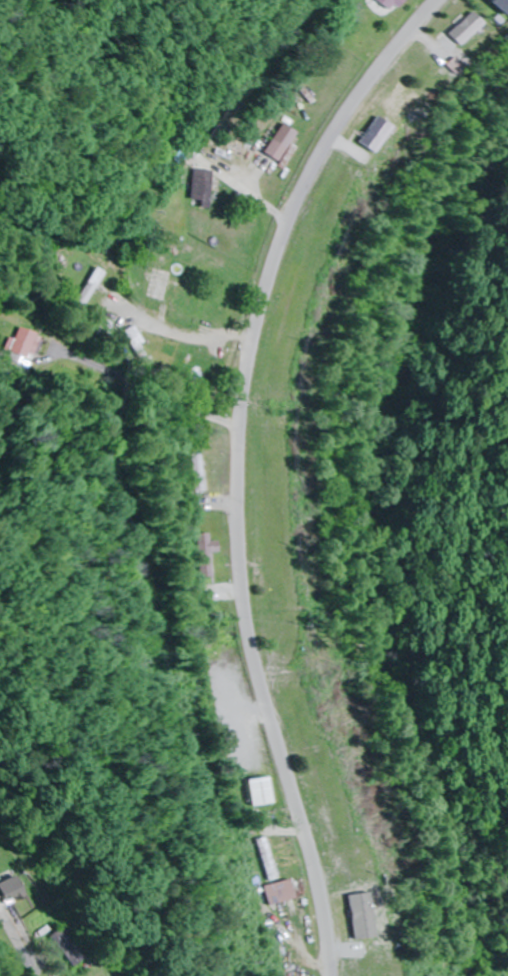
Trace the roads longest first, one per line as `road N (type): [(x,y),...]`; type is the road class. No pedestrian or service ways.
road 1 (residential): [(447,0),(383,86),(306,221),(264,351),(244,465),(251,629),(317,885),(329,975)]

